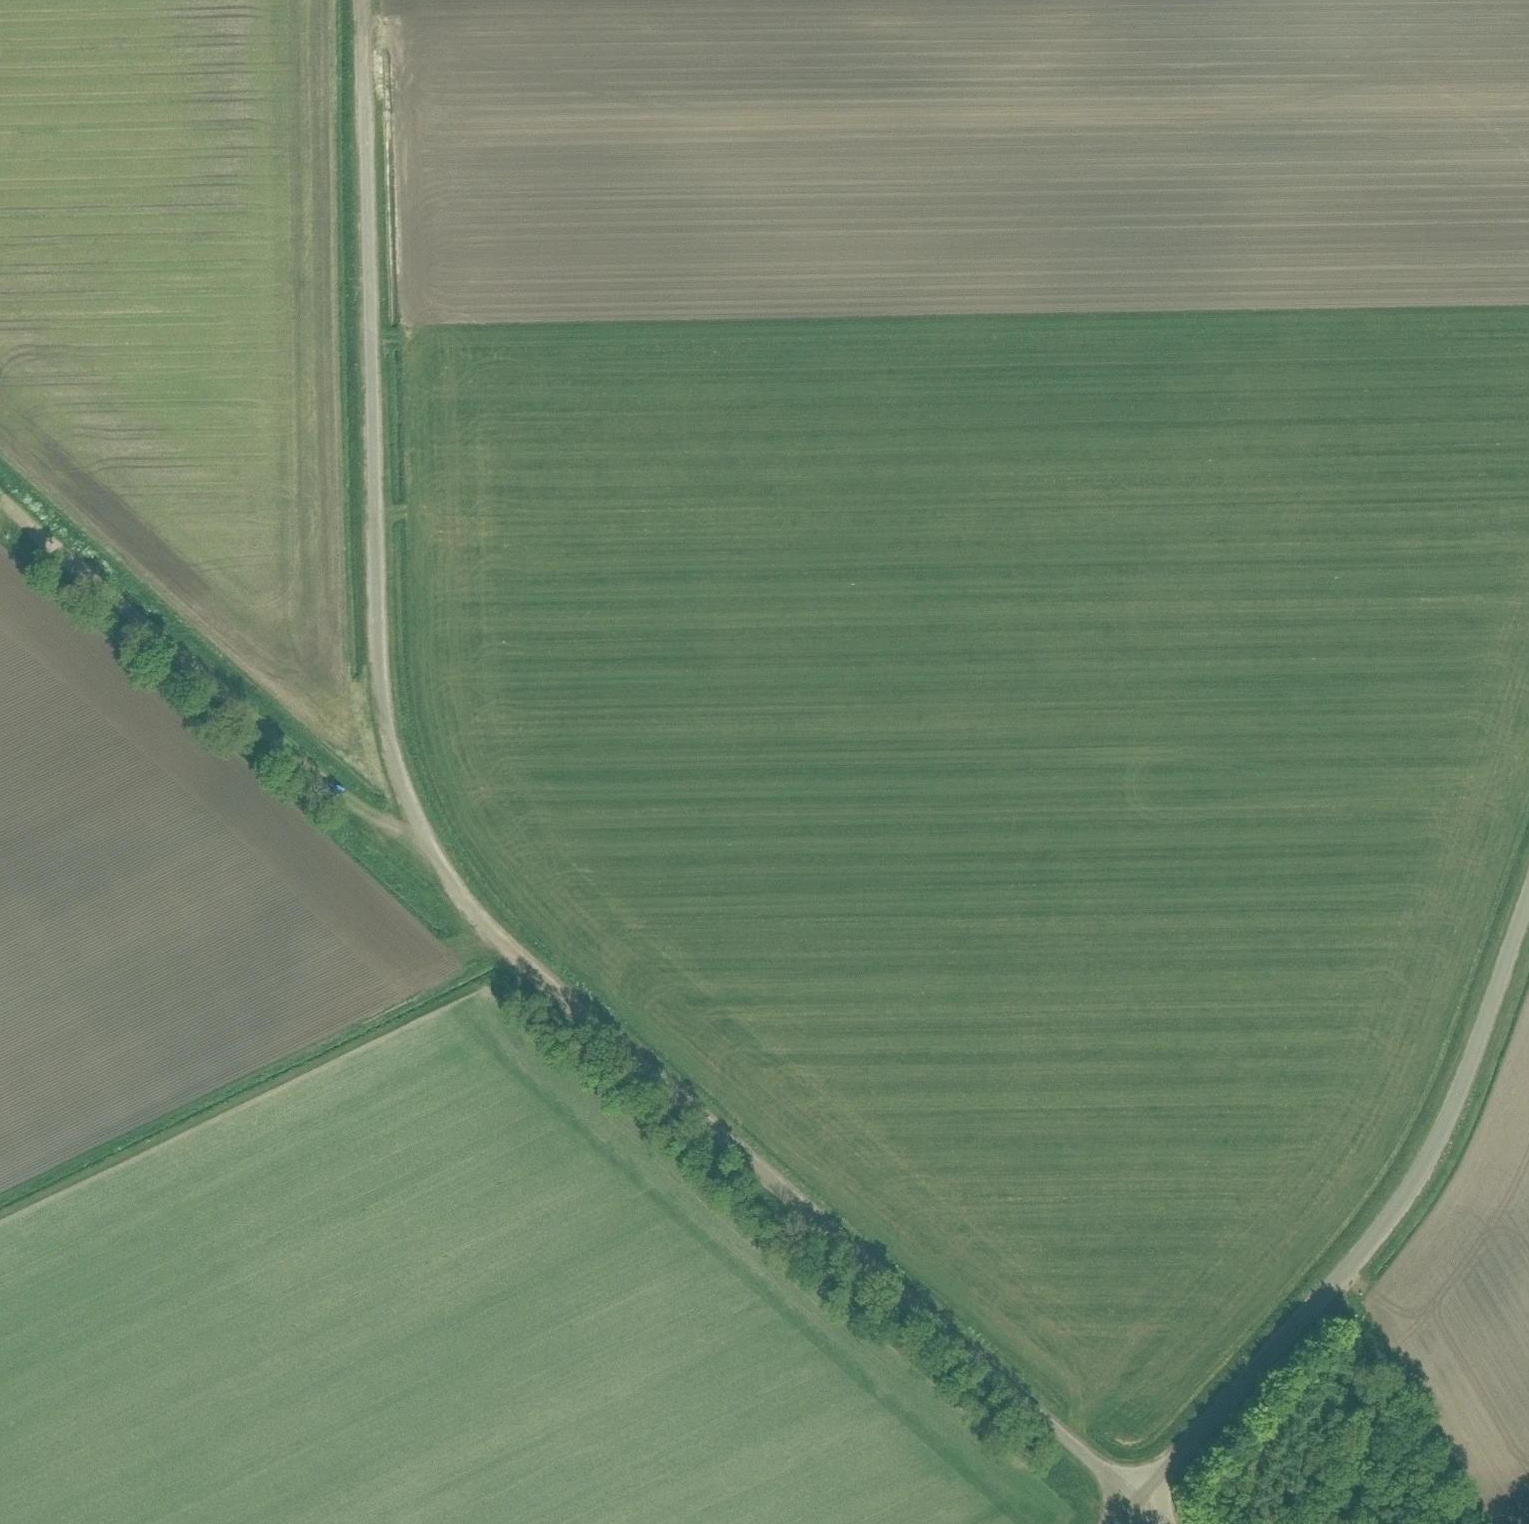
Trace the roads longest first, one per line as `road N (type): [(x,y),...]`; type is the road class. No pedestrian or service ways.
road 1 (unclassified): [(1137,1502),(447,892),(399,767),(372,629),(359,0)]
road 2 (unclassified): [(1137,1502),(1349,1265),(1417,1170),(1528,886)]
road 3 (track): [(424,832),(391,849),(0,512)]

